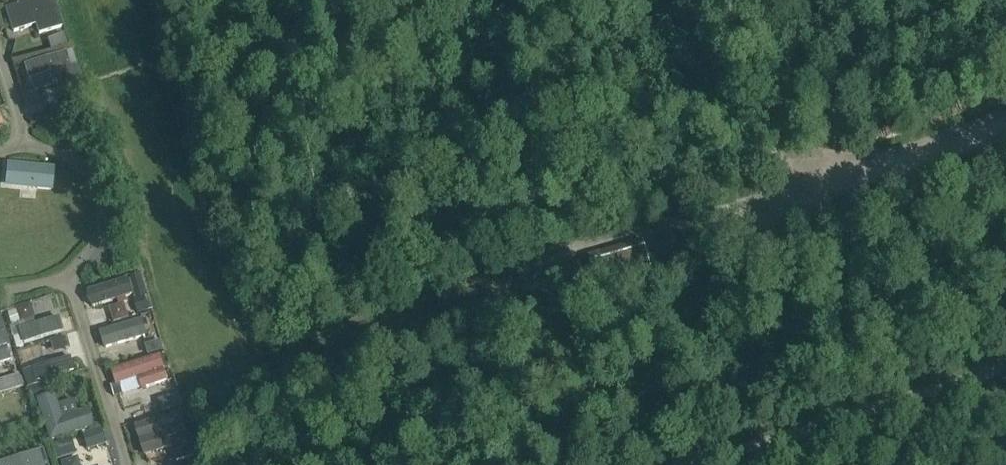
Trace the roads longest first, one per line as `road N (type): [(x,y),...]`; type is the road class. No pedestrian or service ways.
road 1 (track): [(1005,121),(786,192)]

